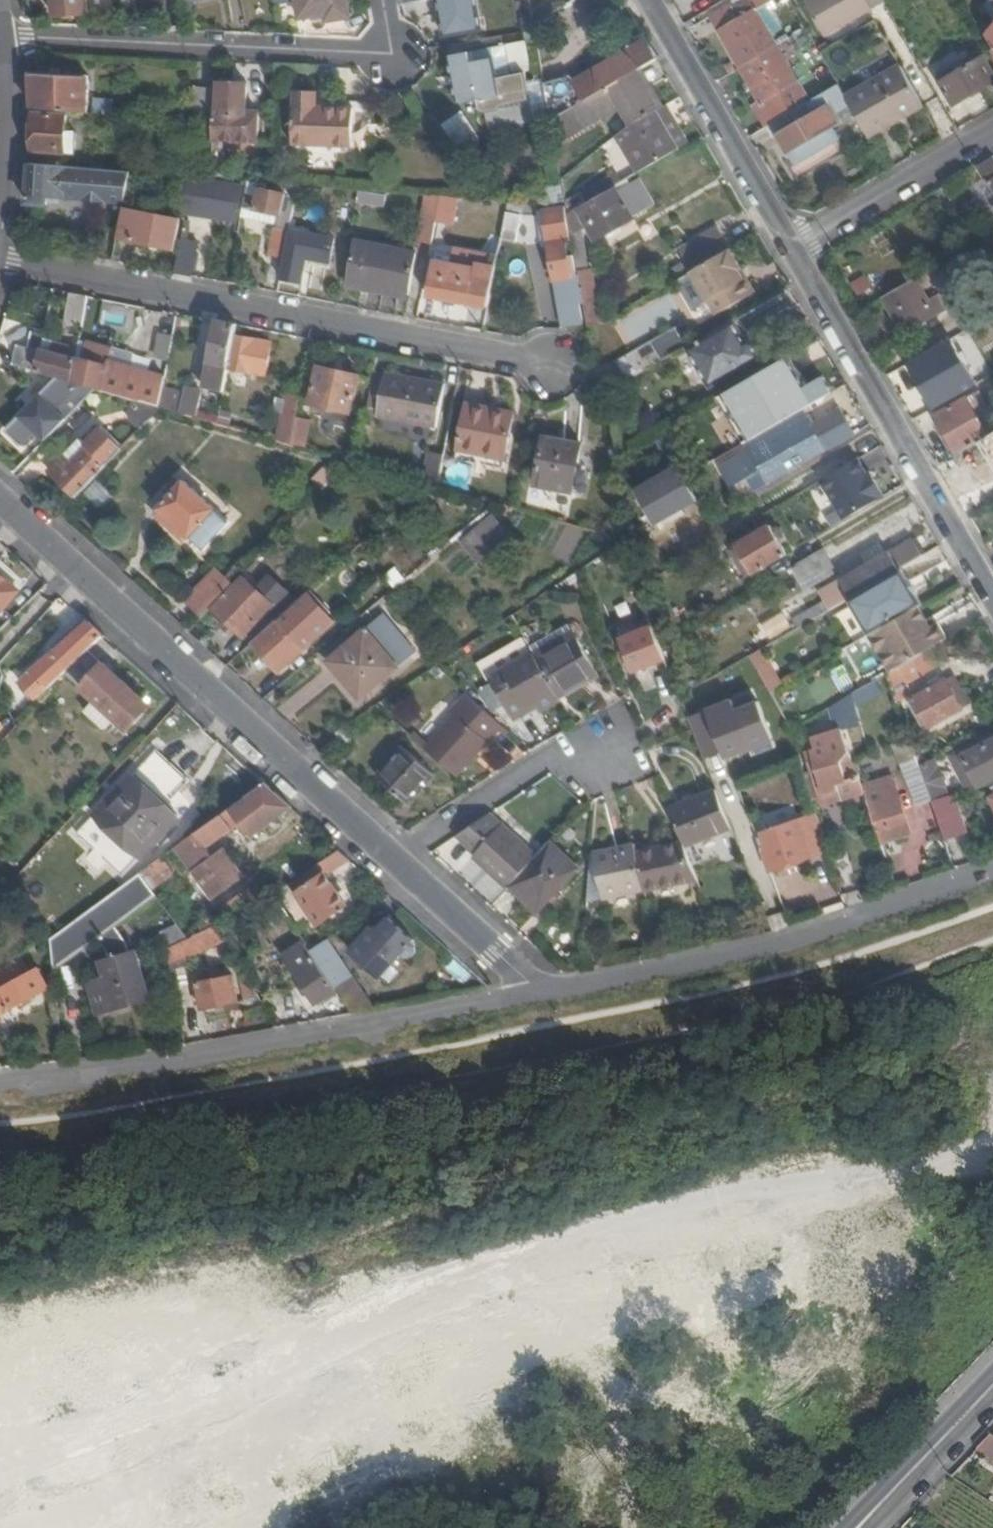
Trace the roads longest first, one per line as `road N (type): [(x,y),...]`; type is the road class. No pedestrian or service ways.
road 1 (track): [(992,1154),(829,1188),(530,1270),(258,1389),(0,1453)]
road 2 (residential): [(0,270),(555,383)]
road 3 (residential): [(0,1083),(204,1057),(529,997)]
road 4 (residential): [(0,503),(396,859)]
road 5 (residential): [(529,997),(757,950),(992,872)]
road 6 (residential): [(384,0),(389,23),(360,62),(0,43)]
road 7 (residential): [(992,603),(787,253)]
road 8 (residential): [(787,253),(645,0)]
road 9 (residential): [(992,132),(787,253)]
road 10 (residential): [(595,734),(396,859)]
road 11 (residential): [(396,859),(513,970),(529,997)]
road 12 (track): [(244,1476),(137,1526),(76,1527)]
road 13 (secondary): [(894,1500),(992,1395)]
road 14 (track): [(102,1423),(78,1483),(27,1527)]

